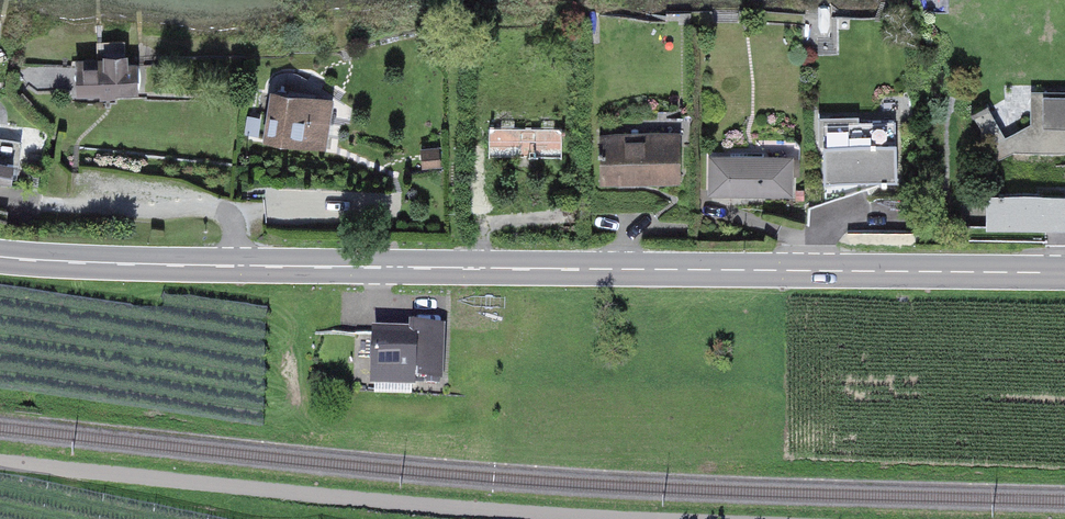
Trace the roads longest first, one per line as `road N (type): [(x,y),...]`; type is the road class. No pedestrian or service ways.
road 1 (primary): [(0,257),(1064,273)]
road 2 (track): [(0,461),(644,518)]
road 3 (track): [(347,518),(212,501),(186,482)]

